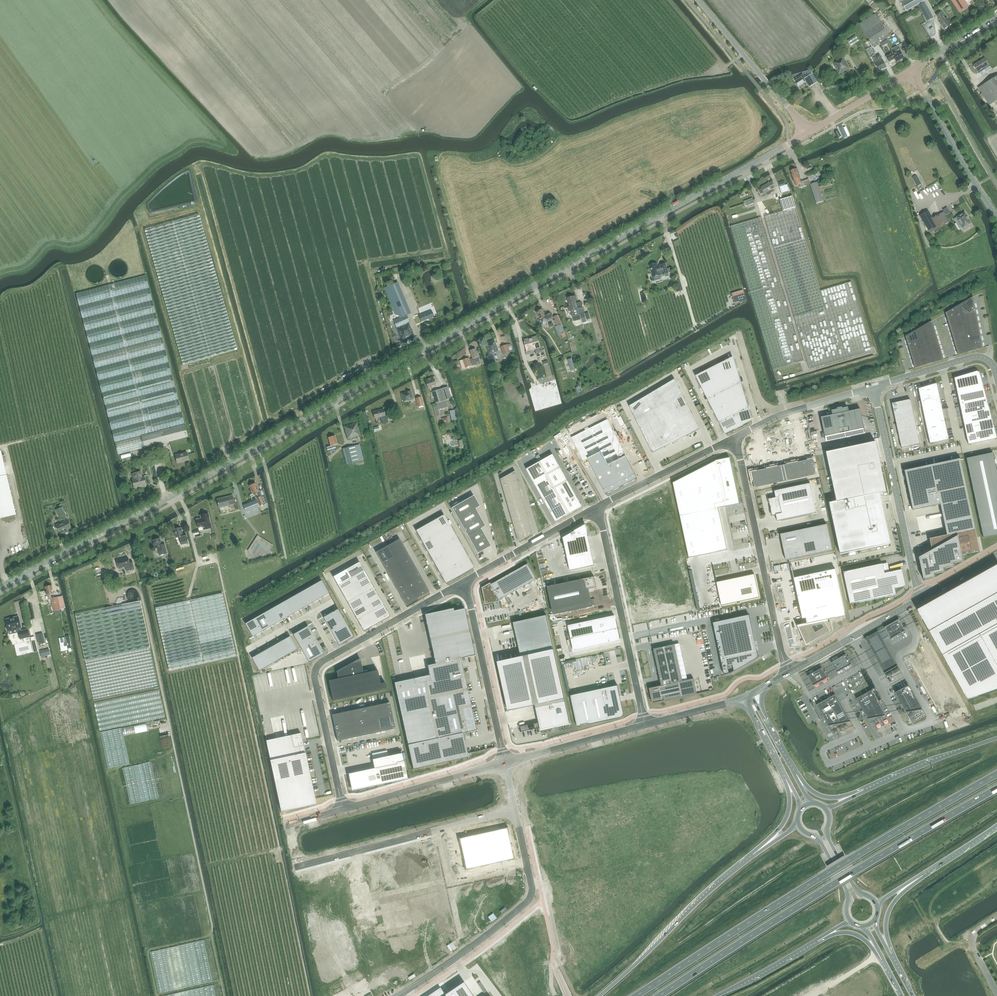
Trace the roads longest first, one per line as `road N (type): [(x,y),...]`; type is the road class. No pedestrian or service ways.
road 1 (tertiary): [(0,588),(809,133)]
road 2 (trunk): [(996,775),(637,995)]
road 3 (trunk): [(659,995),(996,789)]
road 4 (unclassified): [(343,810),(315,670),(465,581)]
road 5 (unclassified): [(396,995),(530,897),(516,810)]
road 6 (unclassified): [(736,437),(793,671)]
road 7 (unclassified): [(598,508),(645,725)]
road 8 (unclassified): [(919,599),(873,388)]
road 9 (trunk): [(750,856),(600,995)]
road 10 (unclassified): [(465,581),(505,763)]
road 11 (tertiary): [(809,133),(697,0)]
road 12 (tertiary): [(996,217),(910,70)]
road 13 (unclassified): [(516,810),(351,852)]
road 14 (unclassified): [(343,810),(505,763)]
road 15 (unclassified): [(598,508),(736,437)]
road 16 (unclassified): [(465,581),(598,508)]
road 17 (trunk): [(996,739),(859,793)]
road 18 (unclassified): [(383,995),(351,852)]
road 19 (unclassified): [(736,437),(873,388)]
road 20 (unclassified): [(505,763),(645,725)]
road 21 (tertiary): [(797,821),(820,840),(849,894),(851,923)]
road 22 (tertiary): [(877,906),(855,889),(826,835),(825,807)]

